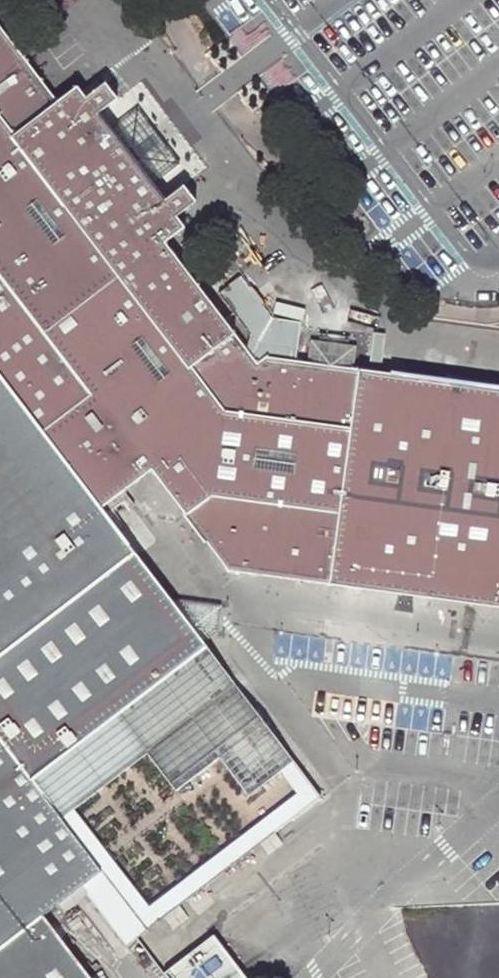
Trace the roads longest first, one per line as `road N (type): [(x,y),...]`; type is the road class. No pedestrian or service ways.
road 1 (unclassified): [(278,0),(470,258),(481,263),(498,253)]
road 2 (unclassified): [(498,801),(312,977)]

